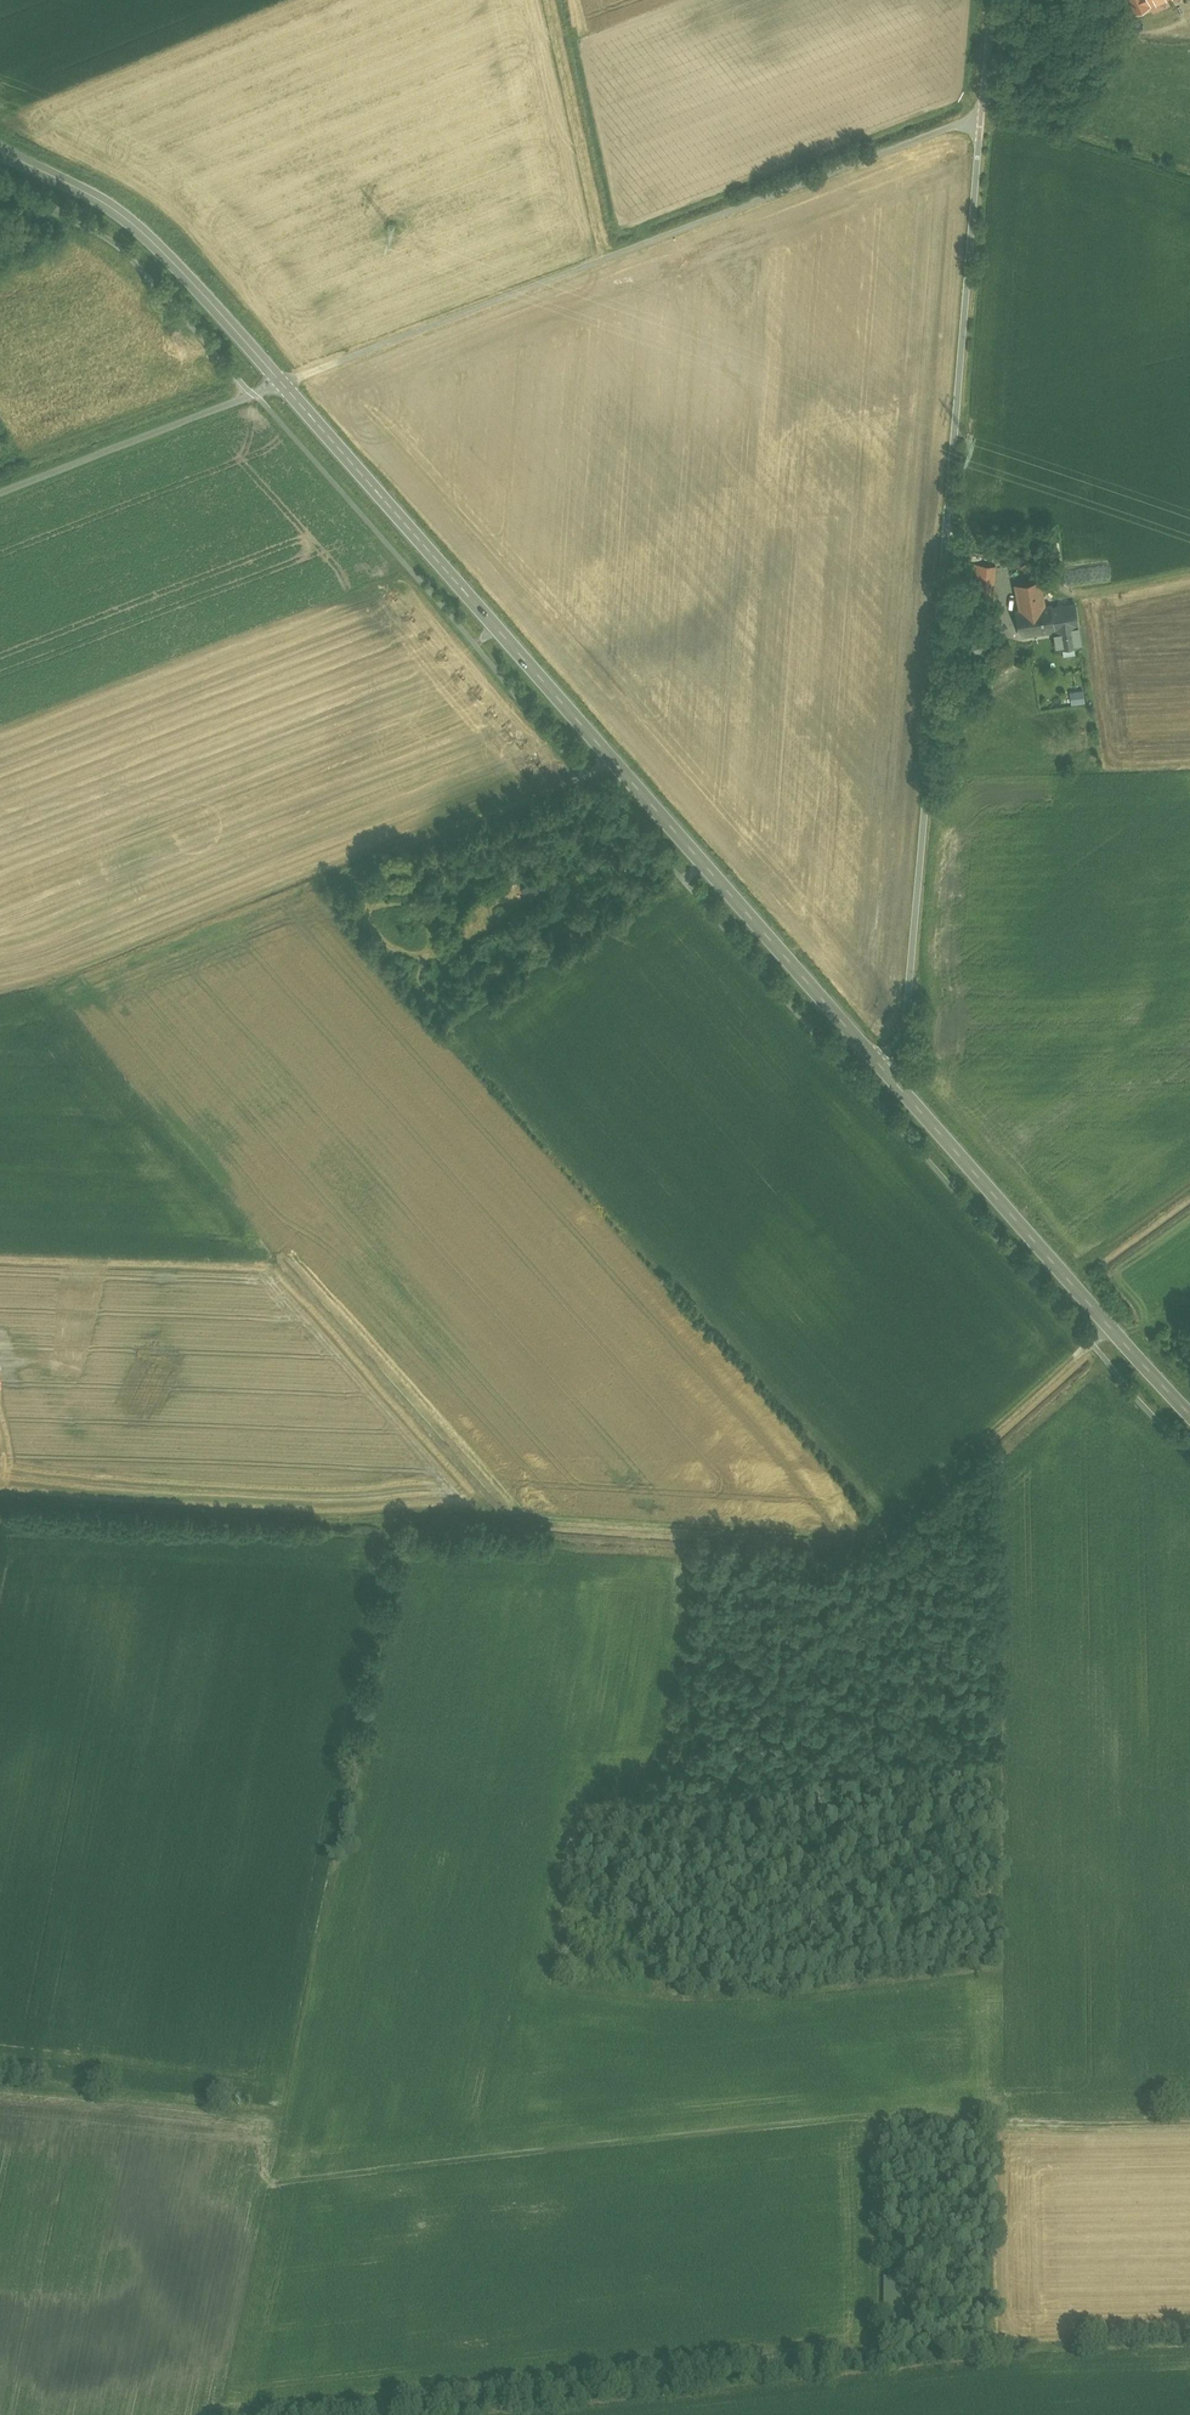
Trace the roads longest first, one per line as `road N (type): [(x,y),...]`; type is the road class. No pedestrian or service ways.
road 1 (track): [(1112,1329),(902,1537),(452,1509),(412,1522),(368,1522),(0,1491)]
road 2 (unclassified): [(885,1067),(907,1025),(978,120)]
road 3 (secondary): [(285,387),(885,1067)]
road 4 (unclassified): [(978,120),(285,387)]
road 5 (secondary): [(885,1067),(1189,1413)]
road 6 (secondary): [(0,146),(136,224),(285,387)]
road 7 (track): [(412,1522),(458,1573),(719,1578)]
road 8 (unclassified): [(0,499),(285,387)]
road 9 (track): [(948,542),(1019,555),(1104,592),(1189,576)]
road 10 (track): [(1189,2118),(1018,2120)]
road 11 (unclassified): [(978,120),(990,0)]

